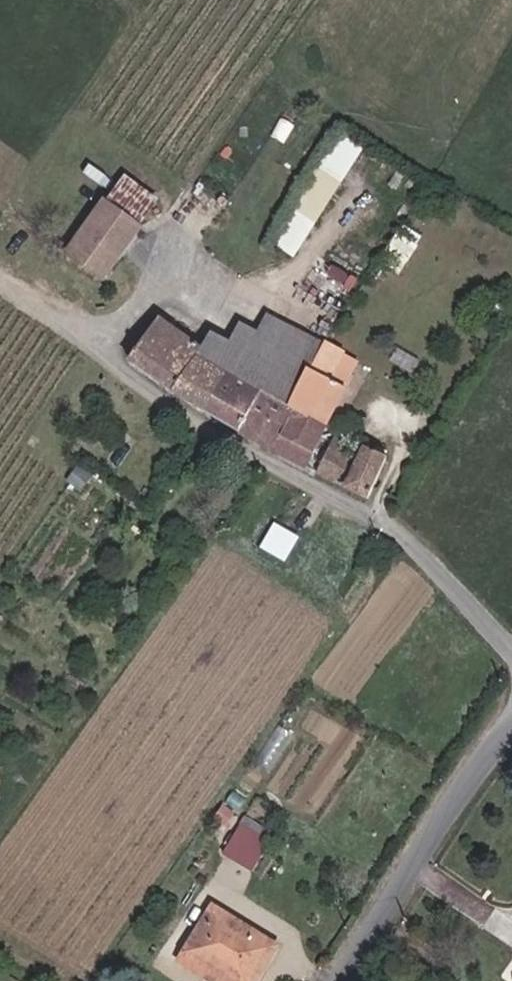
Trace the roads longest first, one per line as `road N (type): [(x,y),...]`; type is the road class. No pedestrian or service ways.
road 1 (unclassified): [(511,649),(458,587),(385,525),(0,277)]
road 2 (unclassified): [(345,980),(458,793),(511,728)]

